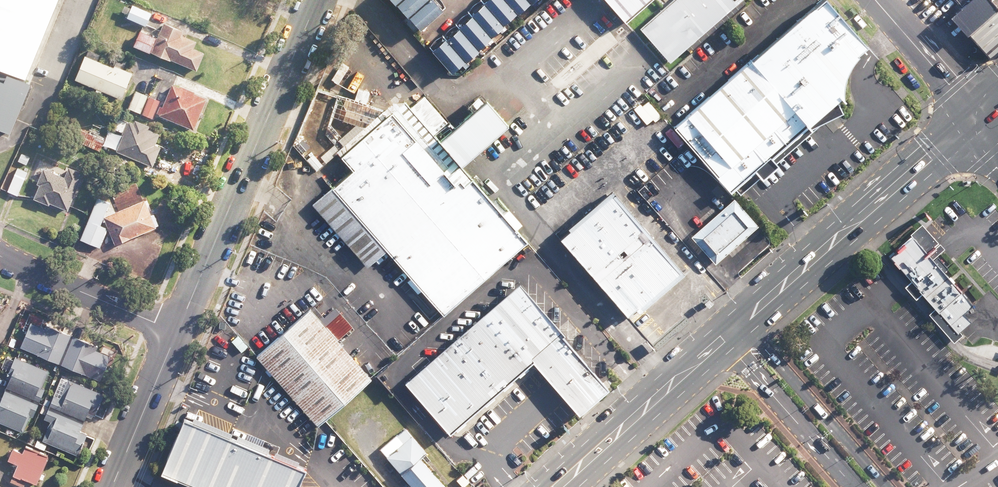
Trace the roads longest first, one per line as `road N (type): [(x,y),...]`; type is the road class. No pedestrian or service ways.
road 1 (secondary): [(571,486),(978,123)]
road 2 (tertiary): [(179,332),(319,0)]
road 3 (tertiary): [(0,255),(179,332)]
road 4 (tertiary): [(114,486),(179,332)]
road 5 (residential): [(978,123),(877,0)]

